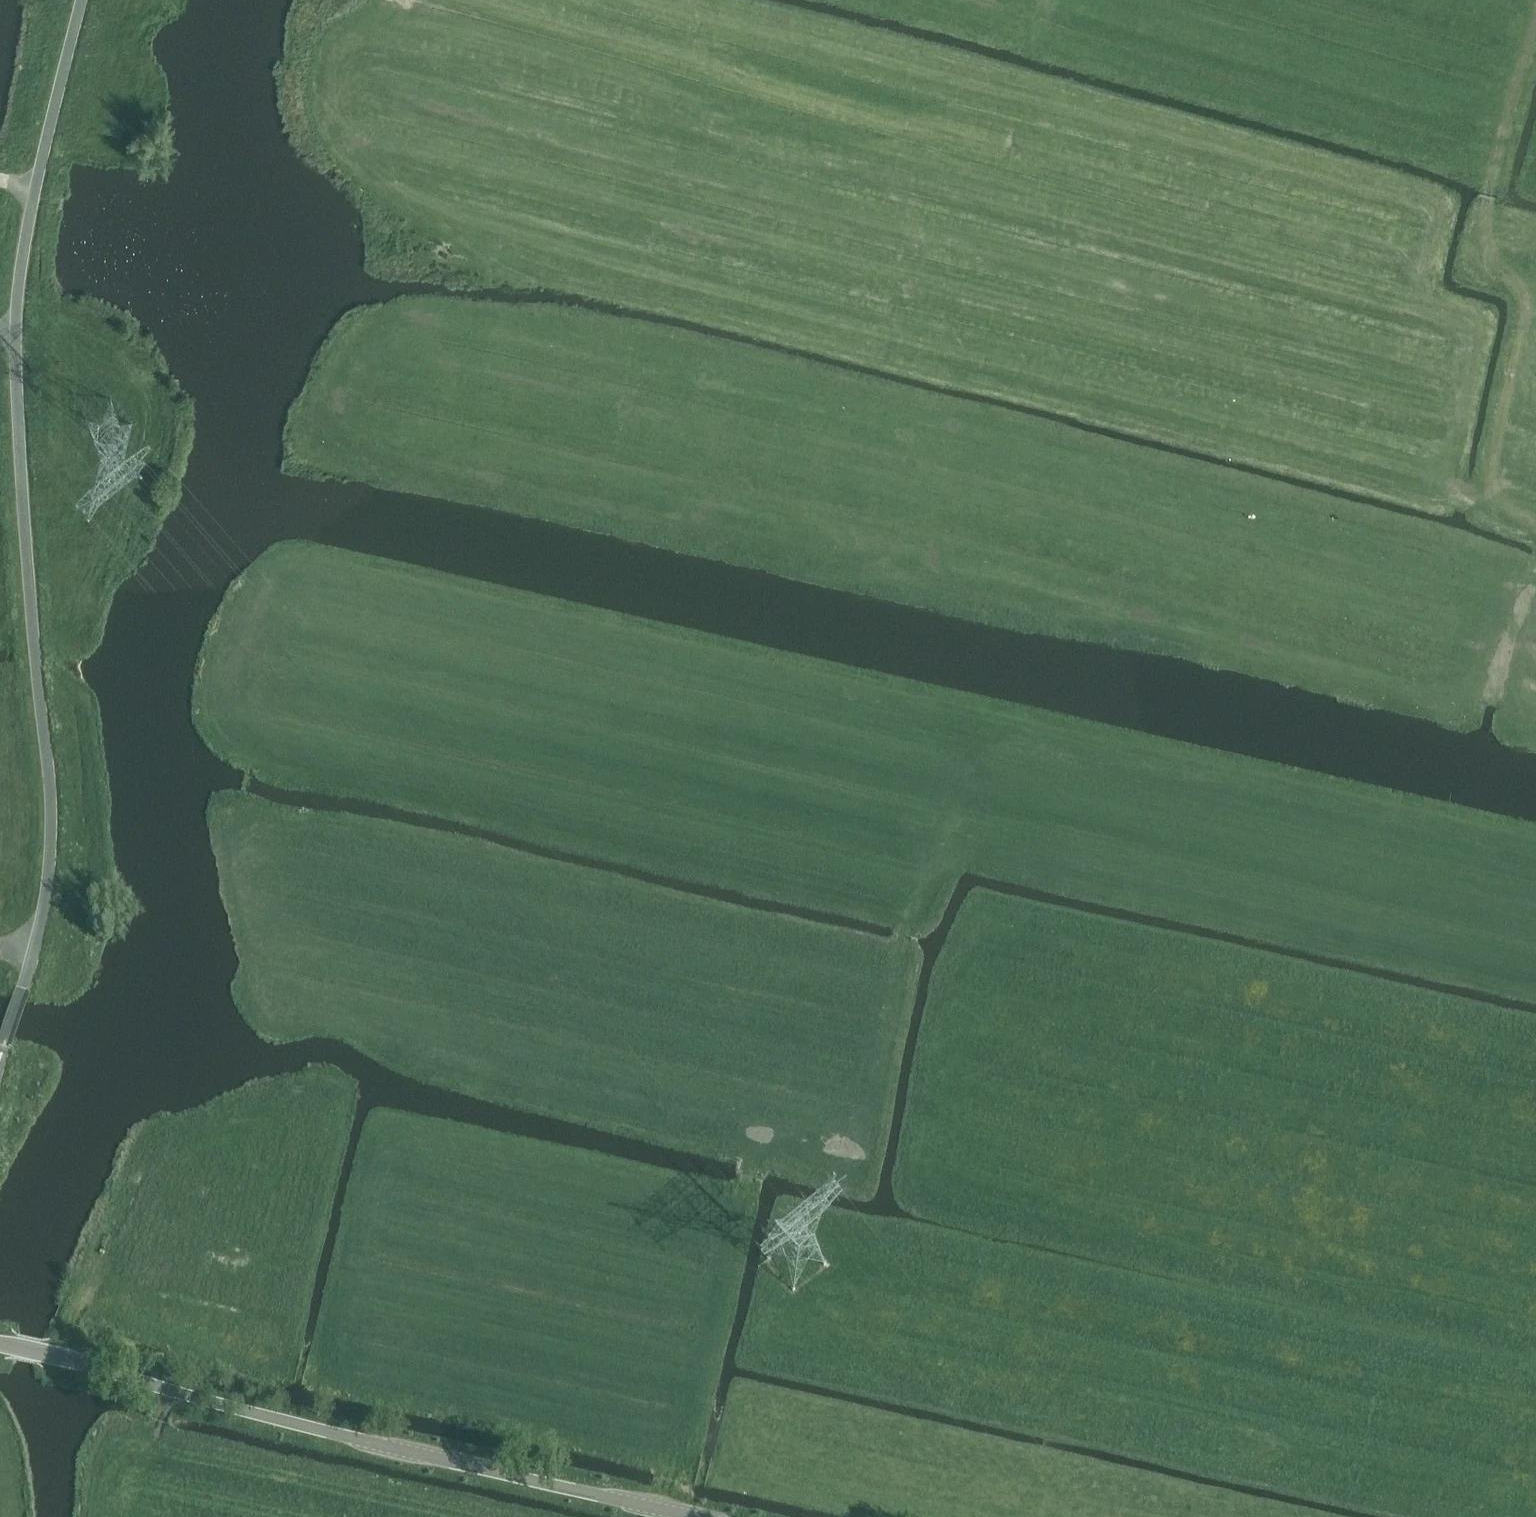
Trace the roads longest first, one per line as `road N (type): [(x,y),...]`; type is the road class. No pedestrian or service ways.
road 1 (track): [(919,892),(857,1144),(755,1157),(662,1508)]
road 2 (unclassified): [(700,1516),(398,1449),(0,1344)]

